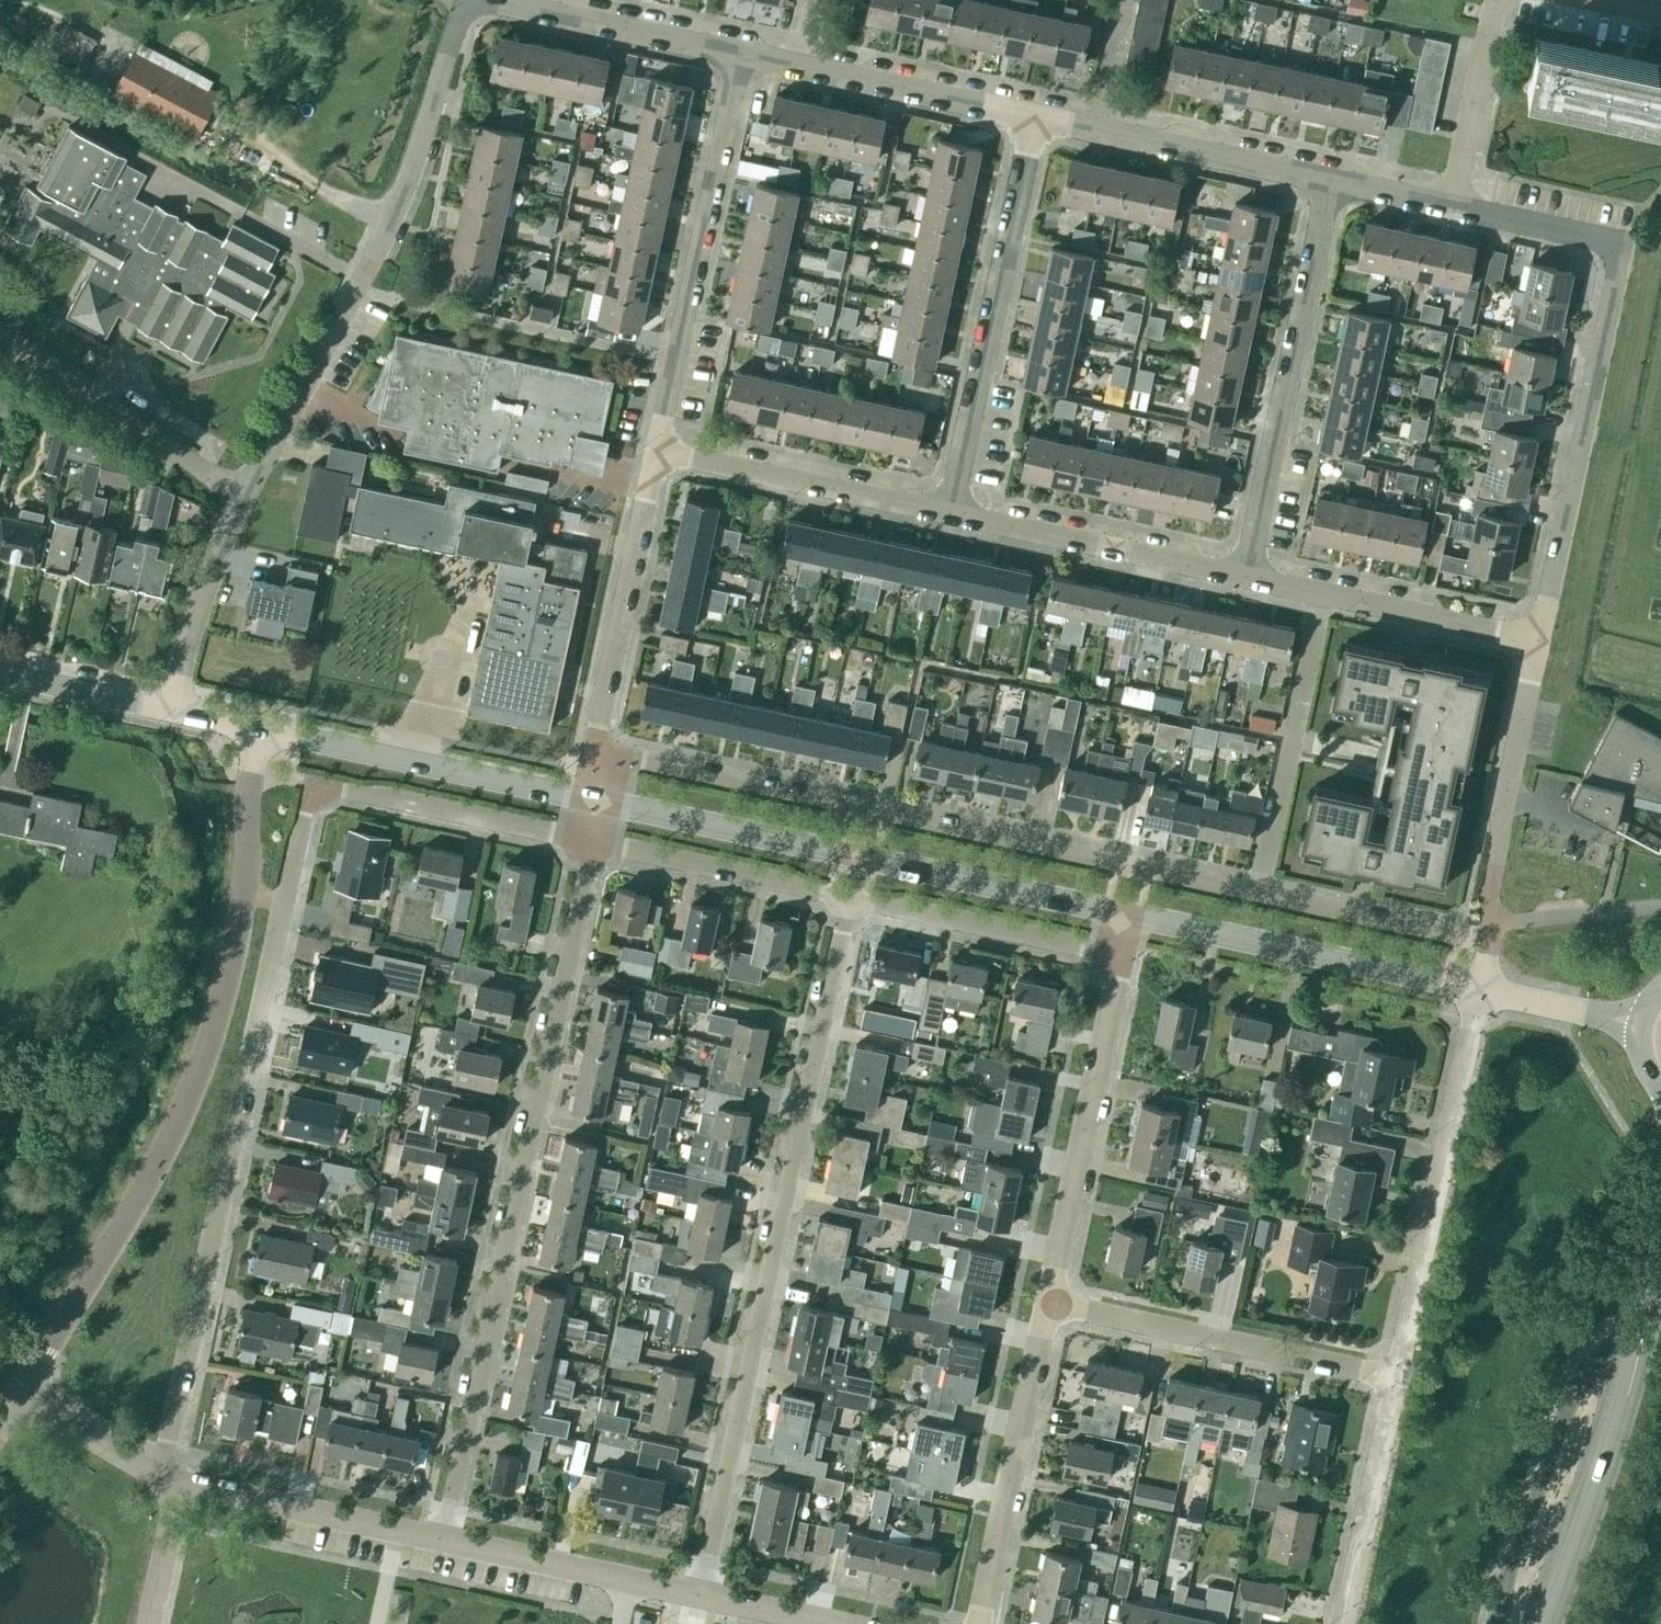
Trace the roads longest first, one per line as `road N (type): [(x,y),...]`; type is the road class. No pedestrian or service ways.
road 1 (residential): [(698,1595),(847,899)]
road 2 (residential): [(444,1540),(586,846)]
road 3 (residential): [(1256,897),(598,755)]
road 4 (residential): [(171,1483),(285,901)]
road 5 (residential): [(1539,646),(1618,248),(1449,207)]
road 6 (unclassified): [(20,1389),(168,1150),(212,1036),(240,891)]
road 7 (tertiary): [(1129,912),(591,804)]
road 8 (residential): [(245,498),(389,225),(467,0)]
road 9 (residential): [(1251,580),(1329,178)]
road 10 (residential): [(955,515),(1034,114)]
road 11 (residential): [(657,449),(729,48)]
road 12 (residential): [(1395,1378),(1479,988)]
road 13 (residential): [(1052,1306),(1119,955)]
road 14 (residential): [(1395,1378),(1052,1306)]
road 15 (tertiary): [(591,804),(254,728)]
road 16 (residential): [(981,1623),(1052,1306)]
road 17 (secondary): [(1545,1623),(1645,1325)]
road 18 (residential): [(1034,114),(729,48)]
road 19 (residential): [(598,755),(657,449)]
road 20 (residential): [(1256,897),(1319,596)]
road 21 (residential): [(955,515),(657,449)]
road 22 (residential): [(1251,580),(955,515)]
road 23 (residential): [(1490,943),(1488,896),(1539,646)]
road 24 (residential): [(1329,178),(1034,114)]
road 25 (residential): [(245,498),(0,332)]
road 26 (residential): [(586,846),(308,786)]
road 27 (unclassified): [(444,1540),(171,1483)]
road 28 (residential): [(1119,955),(847,899)]
road 29 (residential): [(847,899),(586,846)]
road 30 (residential): [(729,48),(468,0)]
road 31 (unclassified): [(698,1595),(444,1540)]
road 32 (residential): [(1344,1623),(1395,1378)]
road 33 (residential): [(1490,943),(1256,897)]
road 34 (tertiary): [(1479,988),(1248,937)]
road 35 (residential): [(173,712),(203,594),(245,498)]
road 36 (residential): [(1539,646),(1319,596)]
road 37 (residential): [(1449,207),(1493,0)]
road 38 (unclassified): [(171,1483),(20,1389)]
road 39 (tertiary): [(173,712),(0,673)]
road 40 (secondary): [(1660,1161),(1639,1297),(1645,1325)]
road 41 (tertiary): [(1639,1027),(1479,988)]
road 42 (unclassified): [(240,891),(254,728)]
road 43 (unclassified): [(830,1623),(698,1595)]
road 44 (residential): [(1449,207),(1329,178)]
road 45 (tertiary): [(1248,937),(1129,912)]

